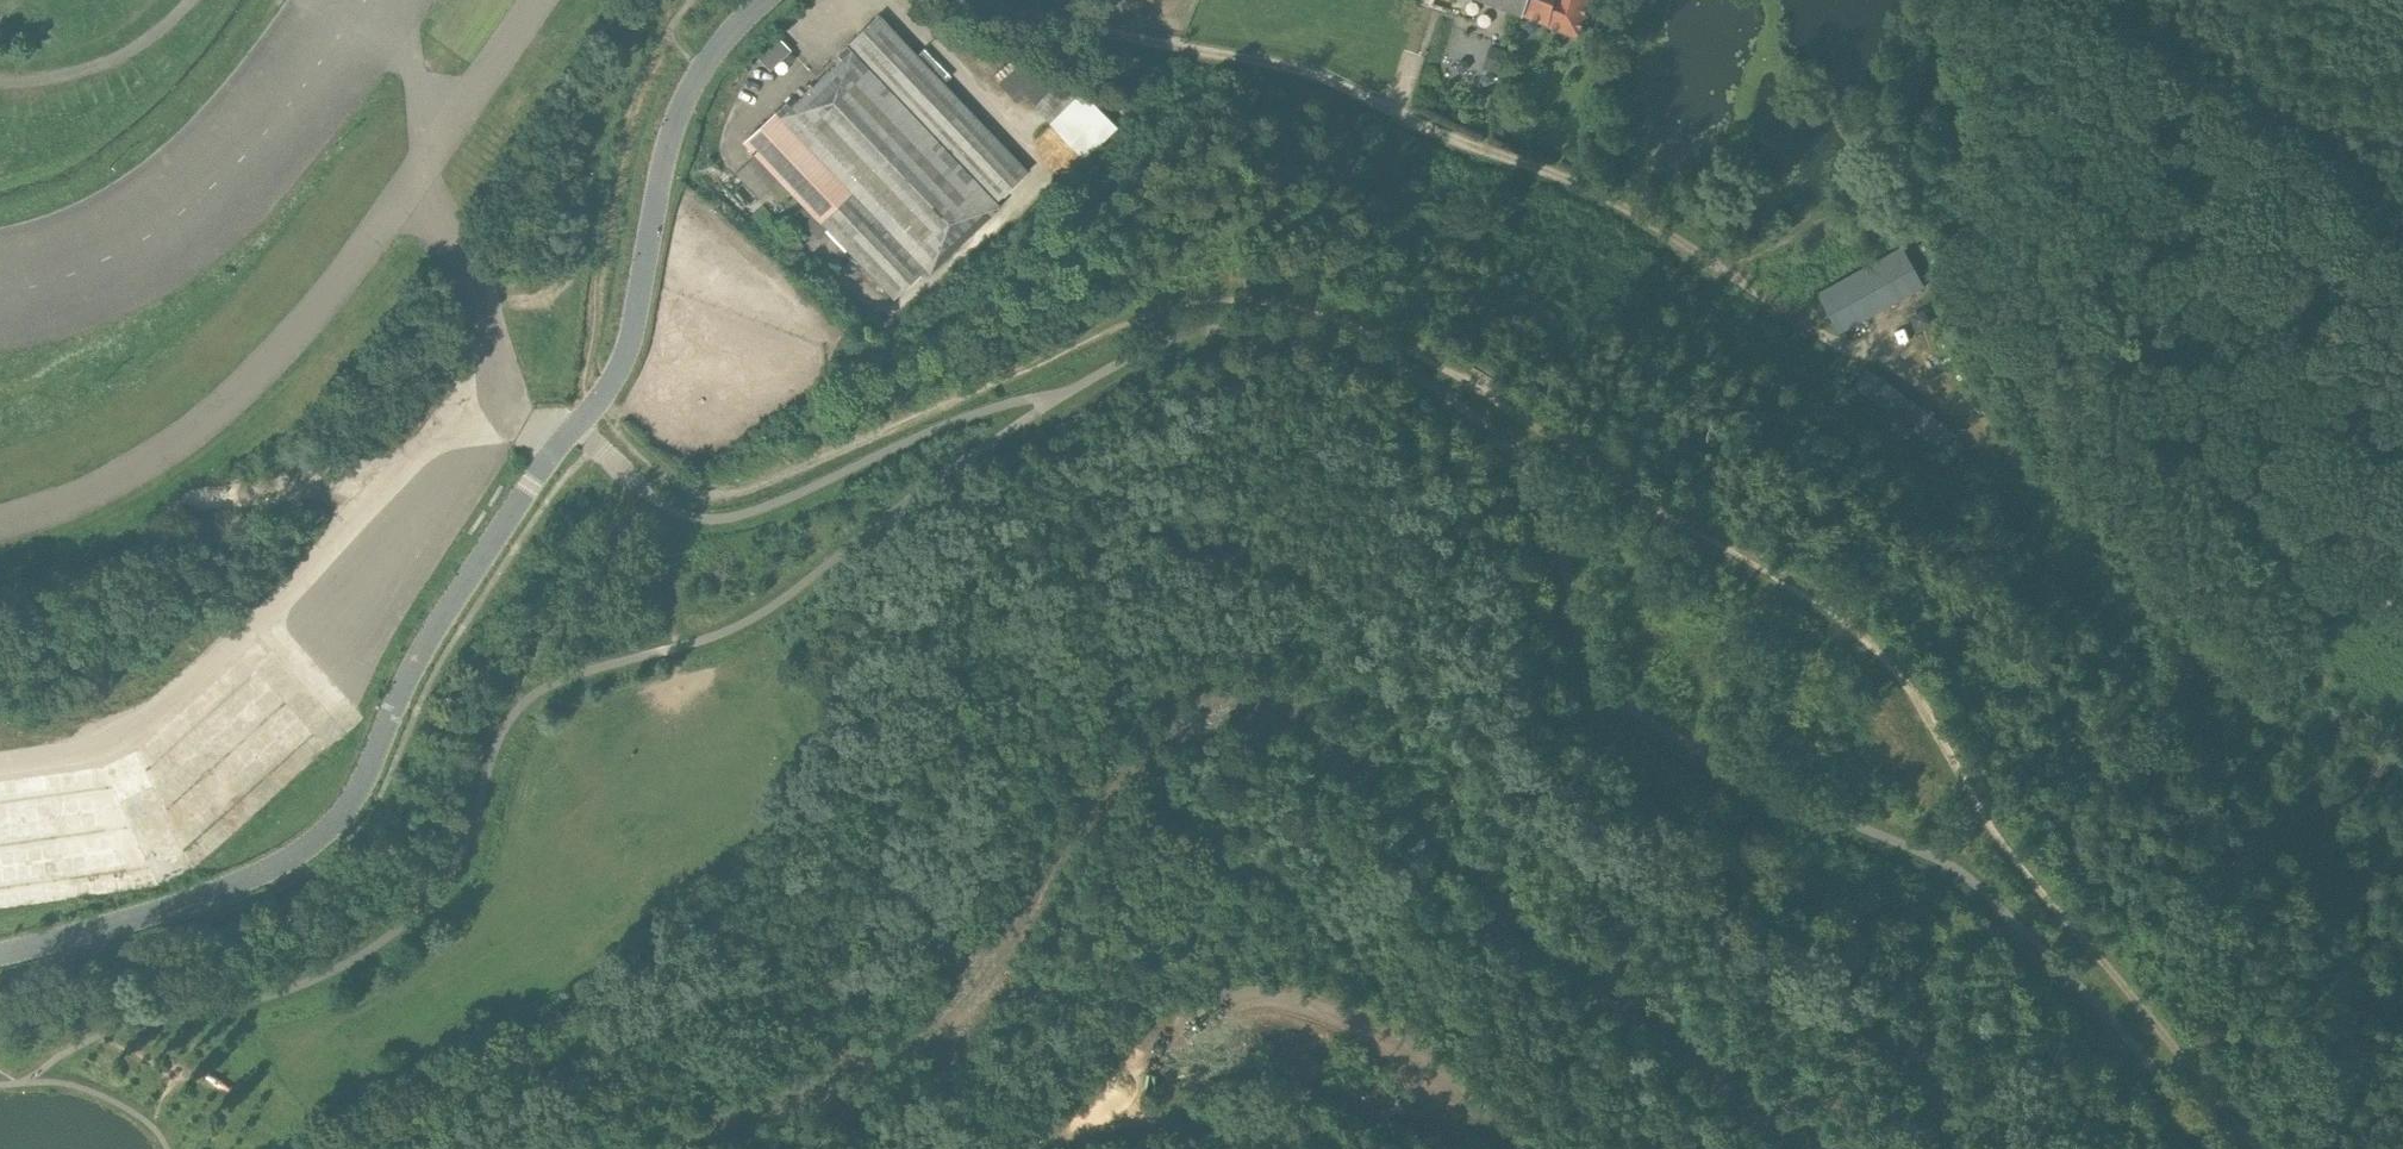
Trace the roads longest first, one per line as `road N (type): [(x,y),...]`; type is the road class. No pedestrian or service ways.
road 1 (unclassified): [(0,953),(187,902),(275,867),(350,809),(432,633),(616,376),(666,152),(698,68),(762,0)]

